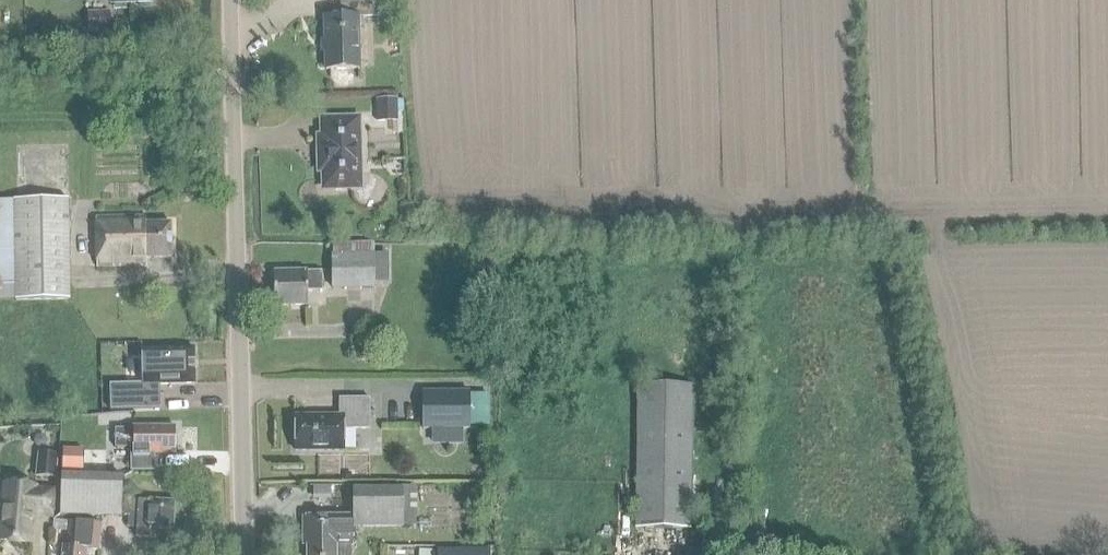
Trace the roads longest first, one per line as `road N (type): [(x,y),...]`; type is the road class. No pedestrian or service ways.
road 1 (tertiary): [(244,554),(228,0)]
road 2 (track): [(1107,208),(943,211)]

